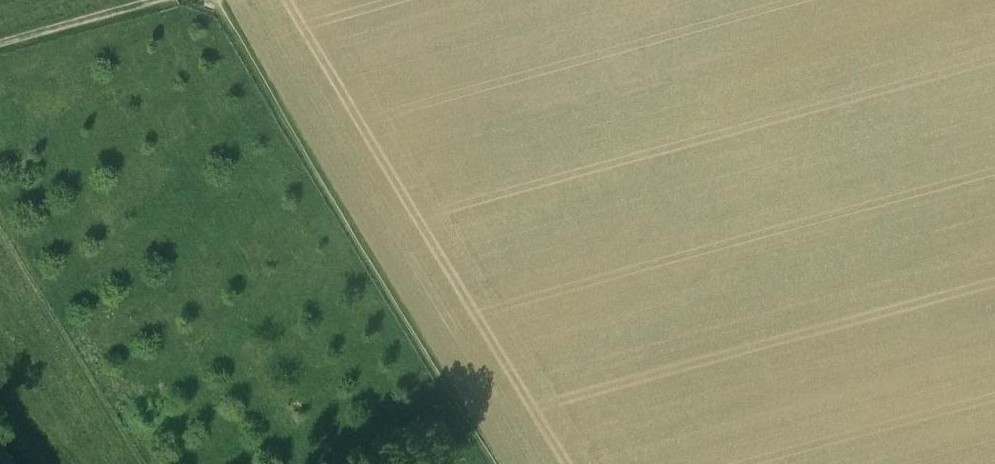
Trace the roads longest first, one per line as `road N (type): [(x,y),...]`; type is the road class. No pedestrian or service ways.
road 1 (track): [(488,463),(266,98),(219,0)]

